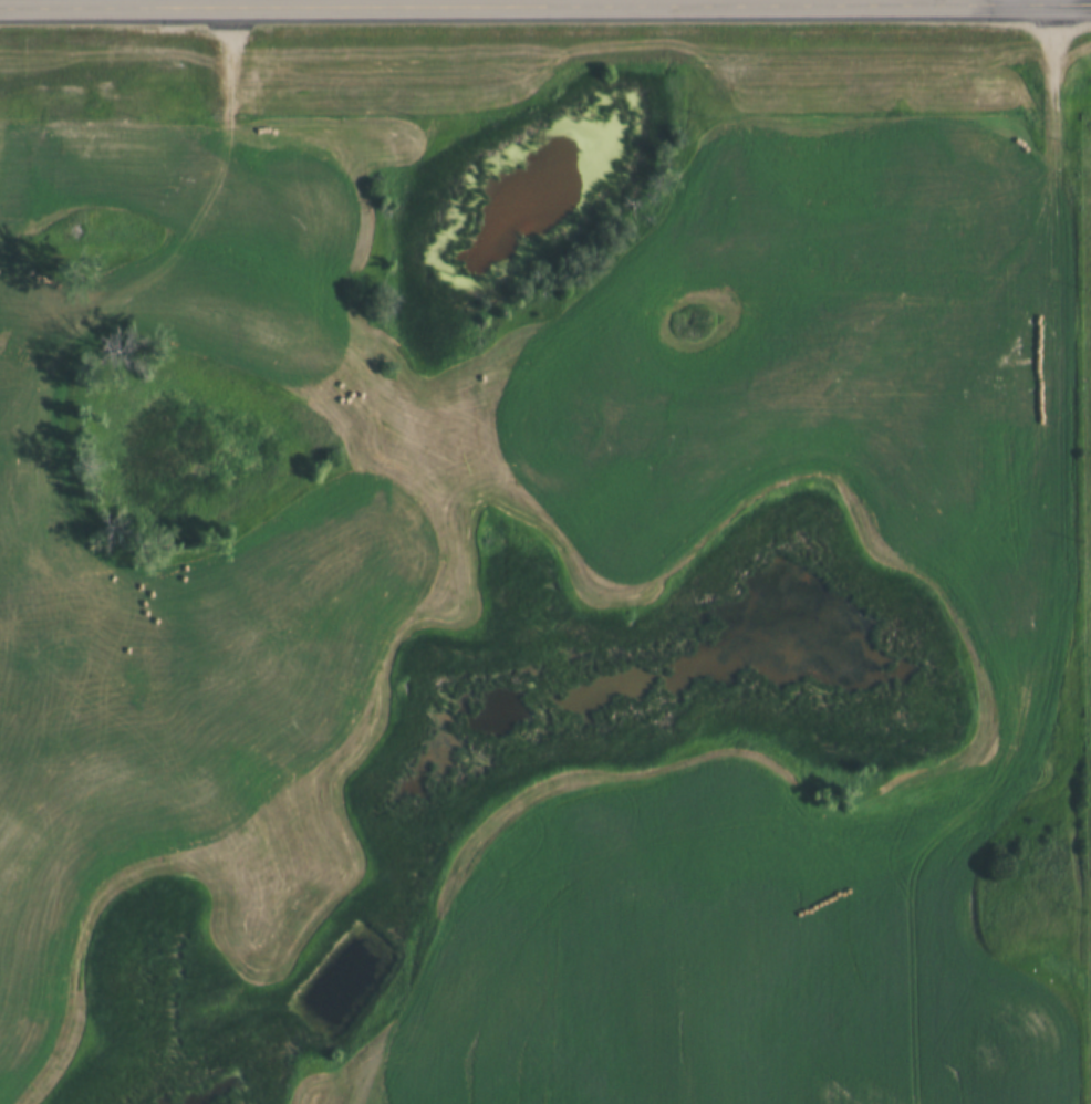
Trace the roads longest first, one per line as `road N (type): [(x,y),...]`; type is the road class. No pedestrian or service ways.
road 1 (track): [(1084,1103),(1073,1001),(990,952),(974,904),(981,837),(1061,775),(1073,740),(1072,167),(1059,0)]
road 2 (primary): [(0,4),(411,0)]

